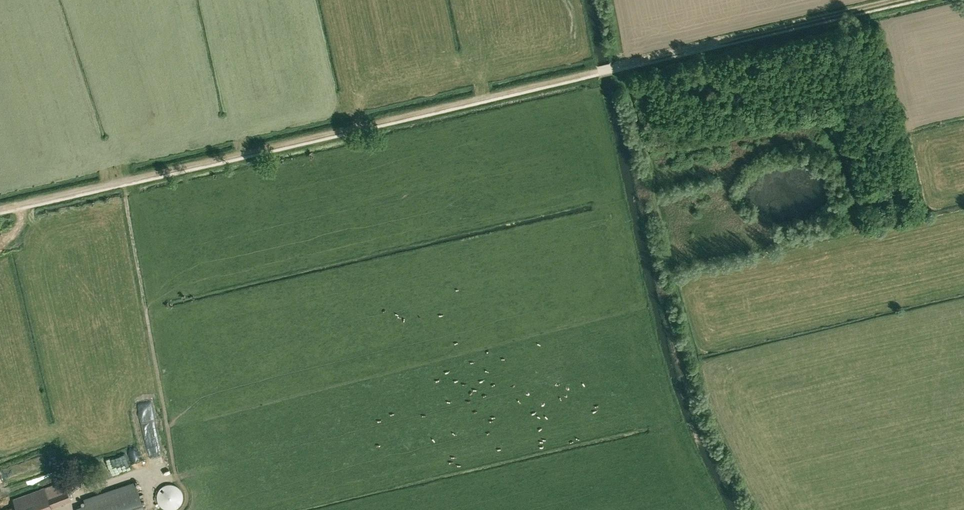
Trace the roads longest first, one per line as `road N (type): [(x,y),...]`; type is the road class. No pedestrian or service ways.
road 1 (track): [(0,207),(619,64)]
road 2 (track): [(619,64),(895,0)]

